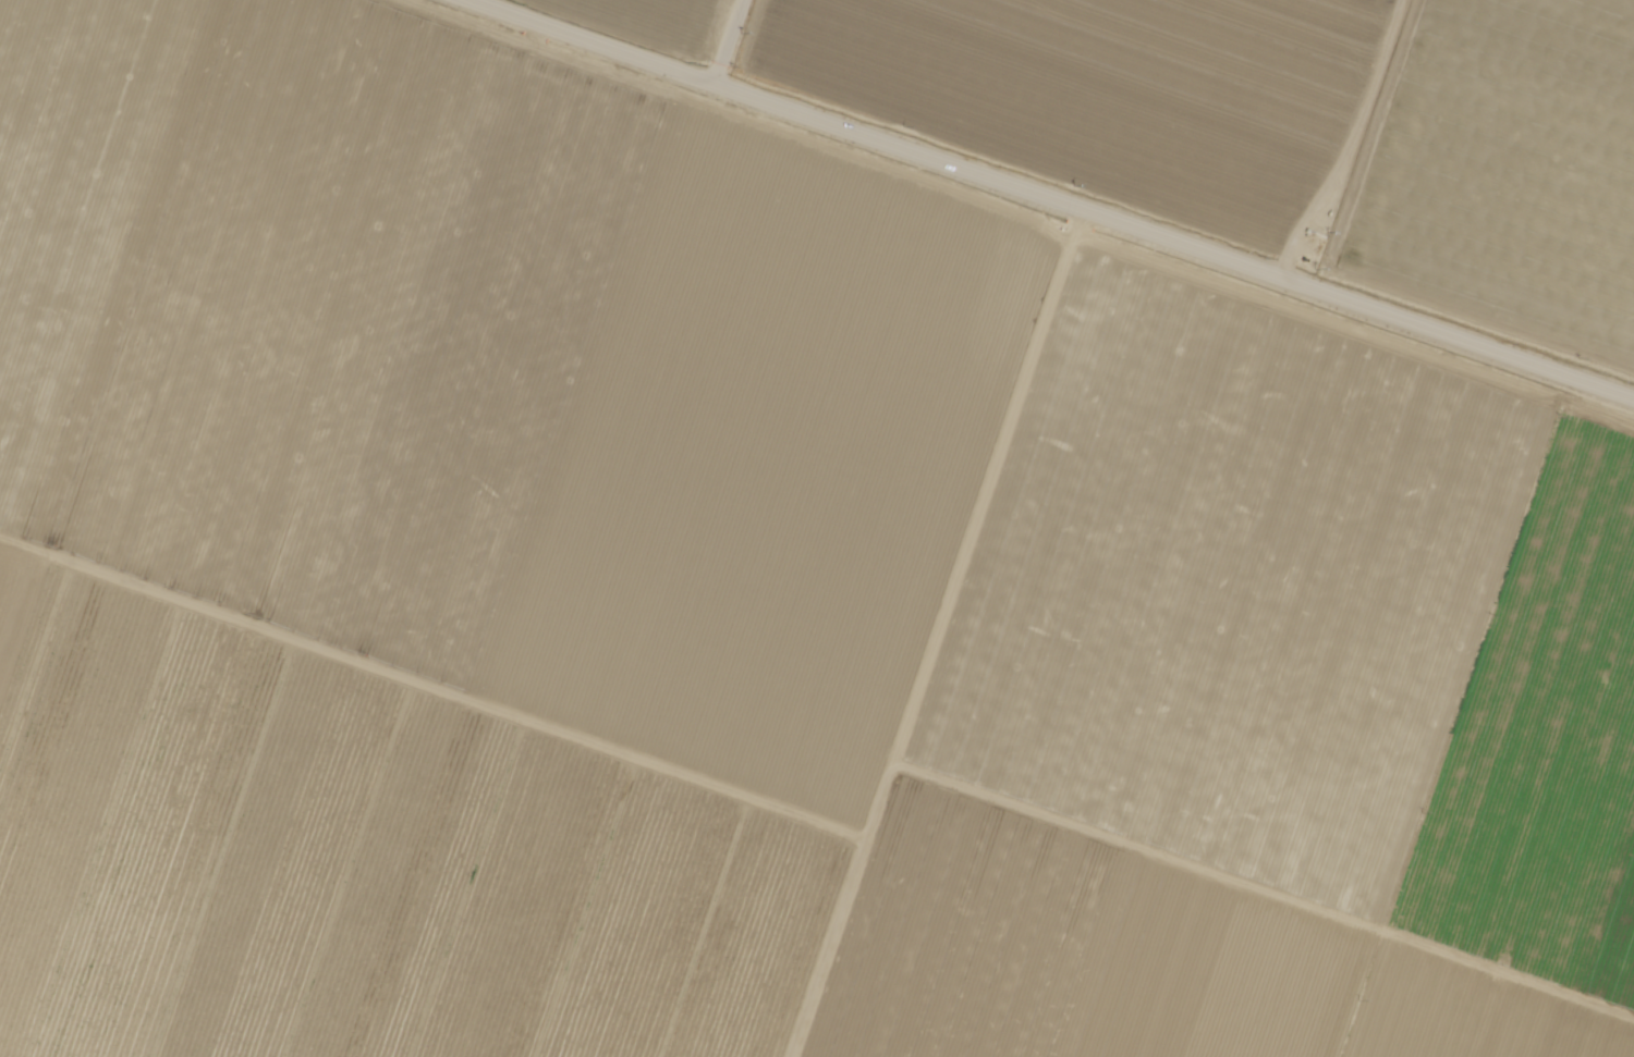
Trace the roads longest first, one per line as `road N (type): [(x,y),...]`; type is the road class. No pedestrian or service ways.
road 1 (tertiary): [(1633,397),(464,0)]

